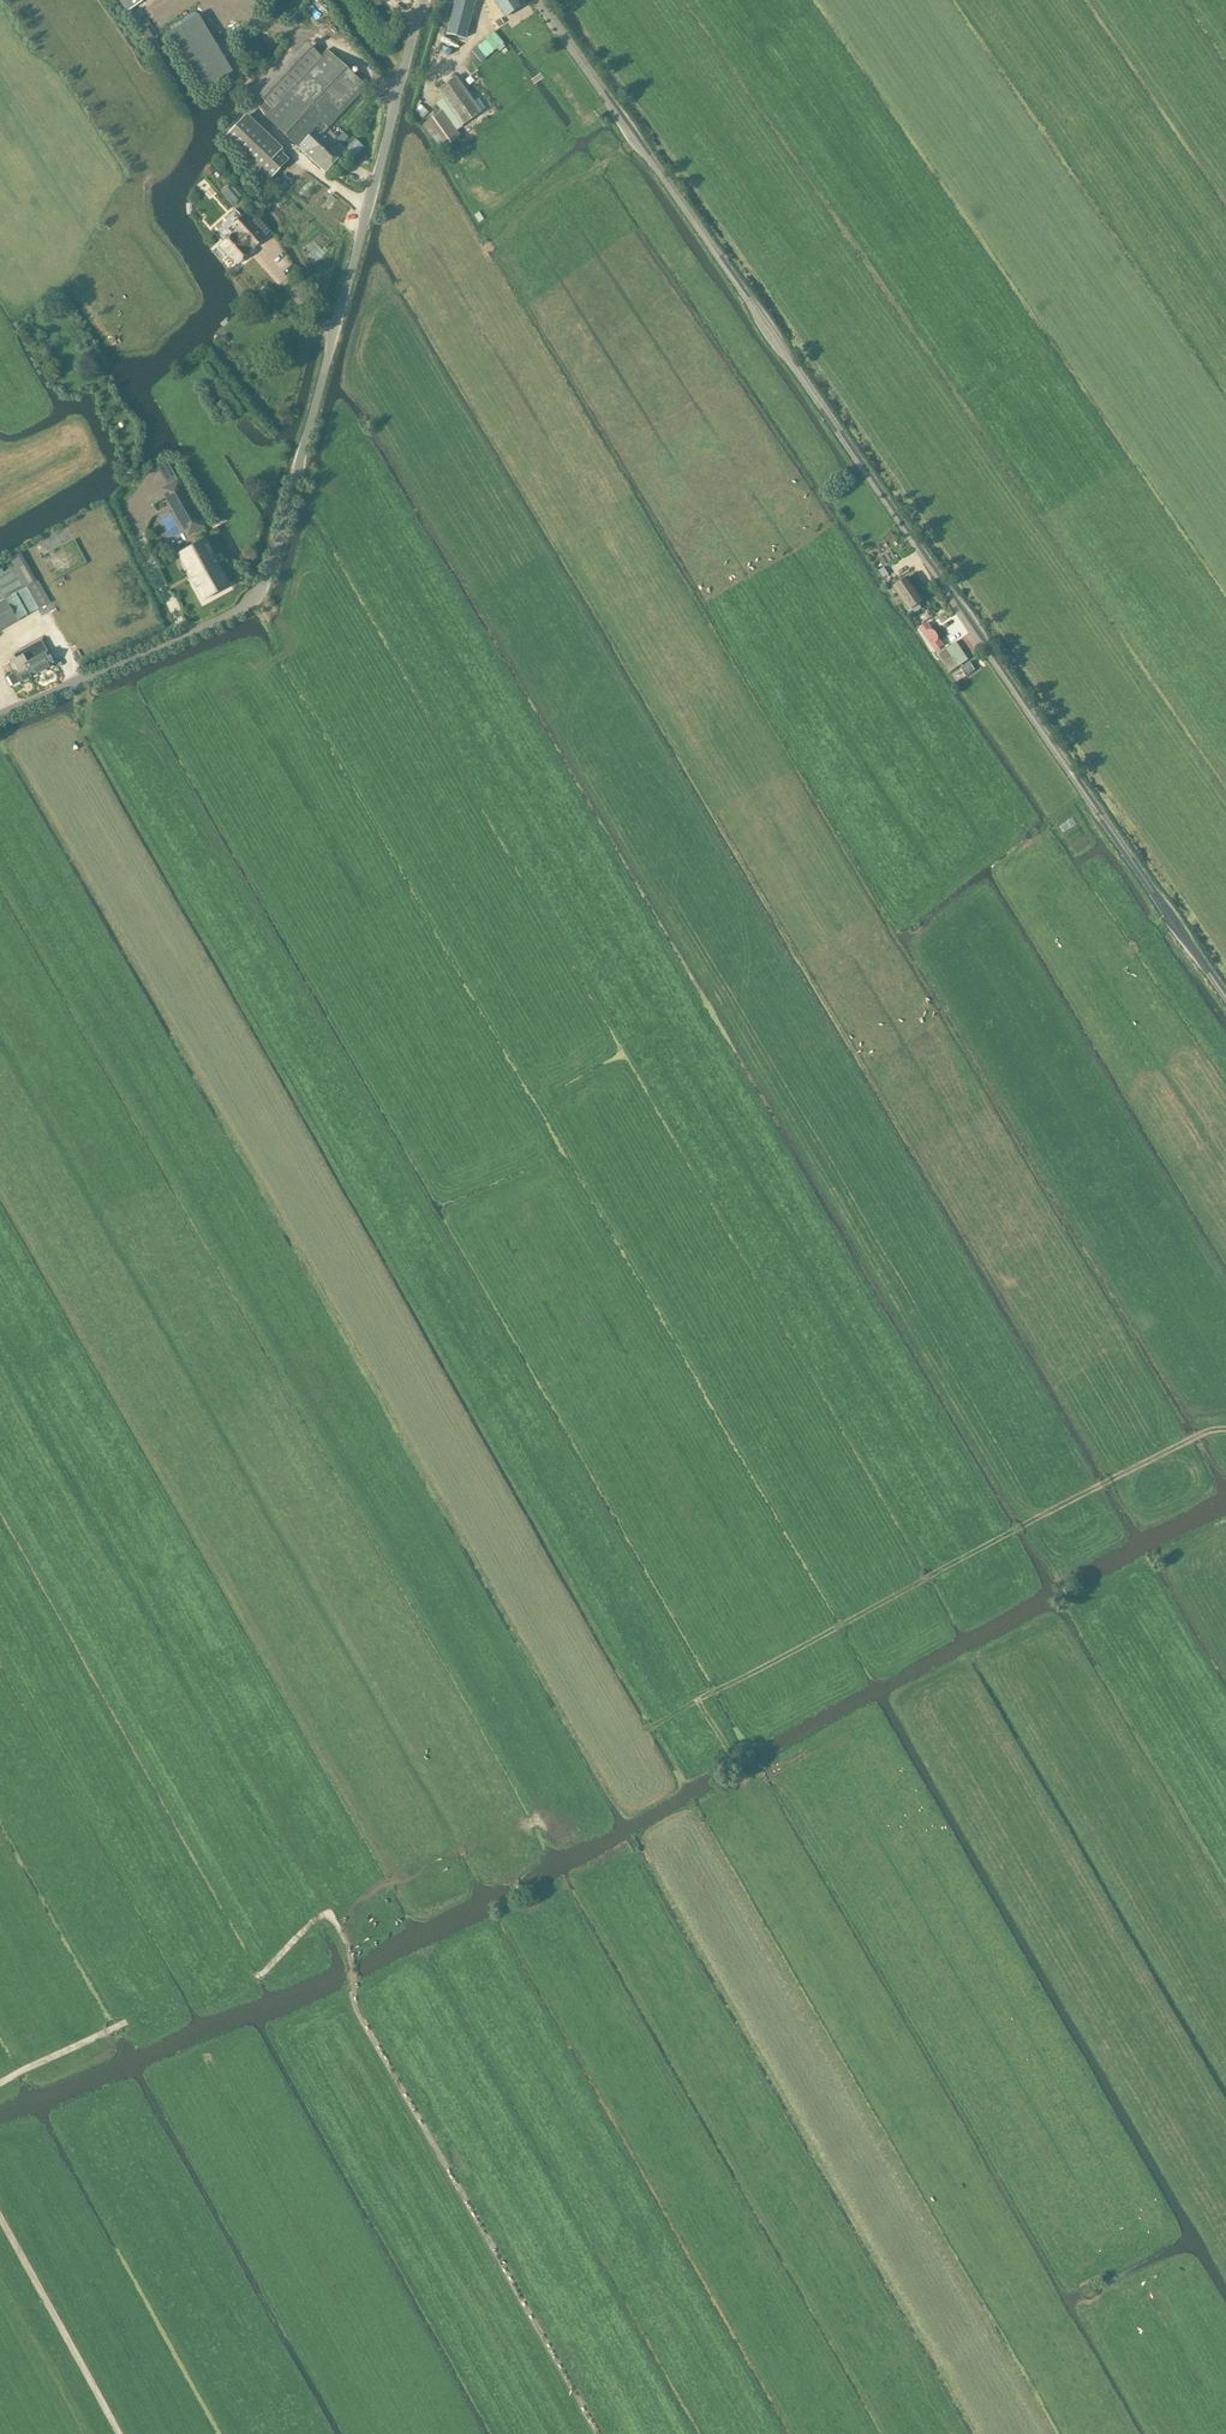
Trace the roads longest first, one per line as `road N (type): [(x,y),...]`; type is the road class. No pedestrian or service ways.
road 1 (tertiary): [(1225,989),(537,0)]
road 2 (tertiary): [(0,714),(235,613),(262,588),(424,0)]
road 3 (track): [(596,2433),(354,2005),(350,1949),(329,1913),(256,1977)]
road 4 (track): [(654,1723),(1203,1432),(1225,1429)]
road 5 (track): [(119,2433),(0,2218)]
road 6 (track): [(0,2083),(125,2022)]

